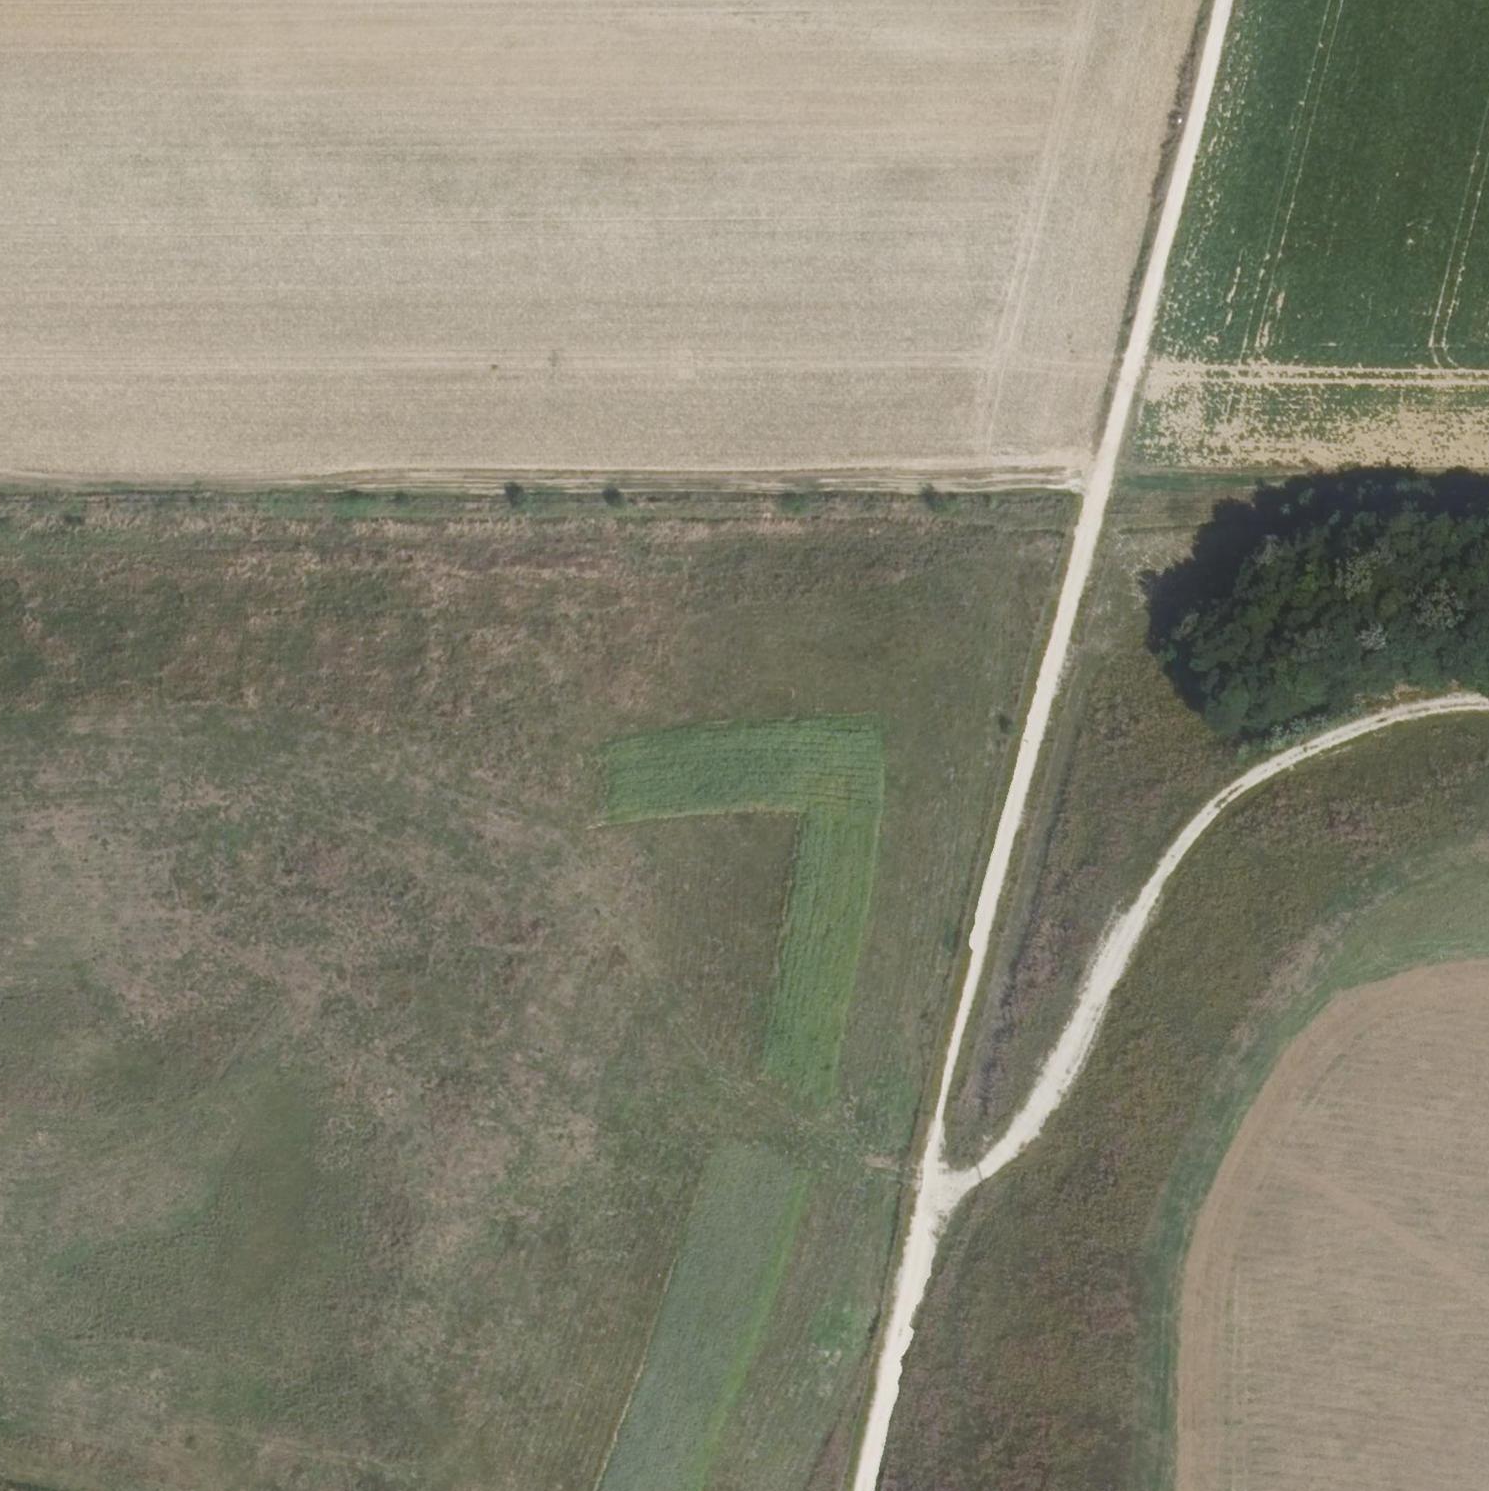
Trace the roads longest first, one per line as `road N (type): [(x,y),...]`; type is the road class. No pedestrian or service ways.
road 1 (track): [(903,1033),(726,908),(558,897),(349,1342),(55,1346),(0,1331)]
road 2 (track): [(0,485),(1101,484)]
road 3 (track): [(1221,0),(955,1064)]
road 4 (track): [(1068,1490),(1067,1190),(1048,1145),(1016,1107),(955,1064)]
road 5 (track): [(1488,490),(1101,484)]

